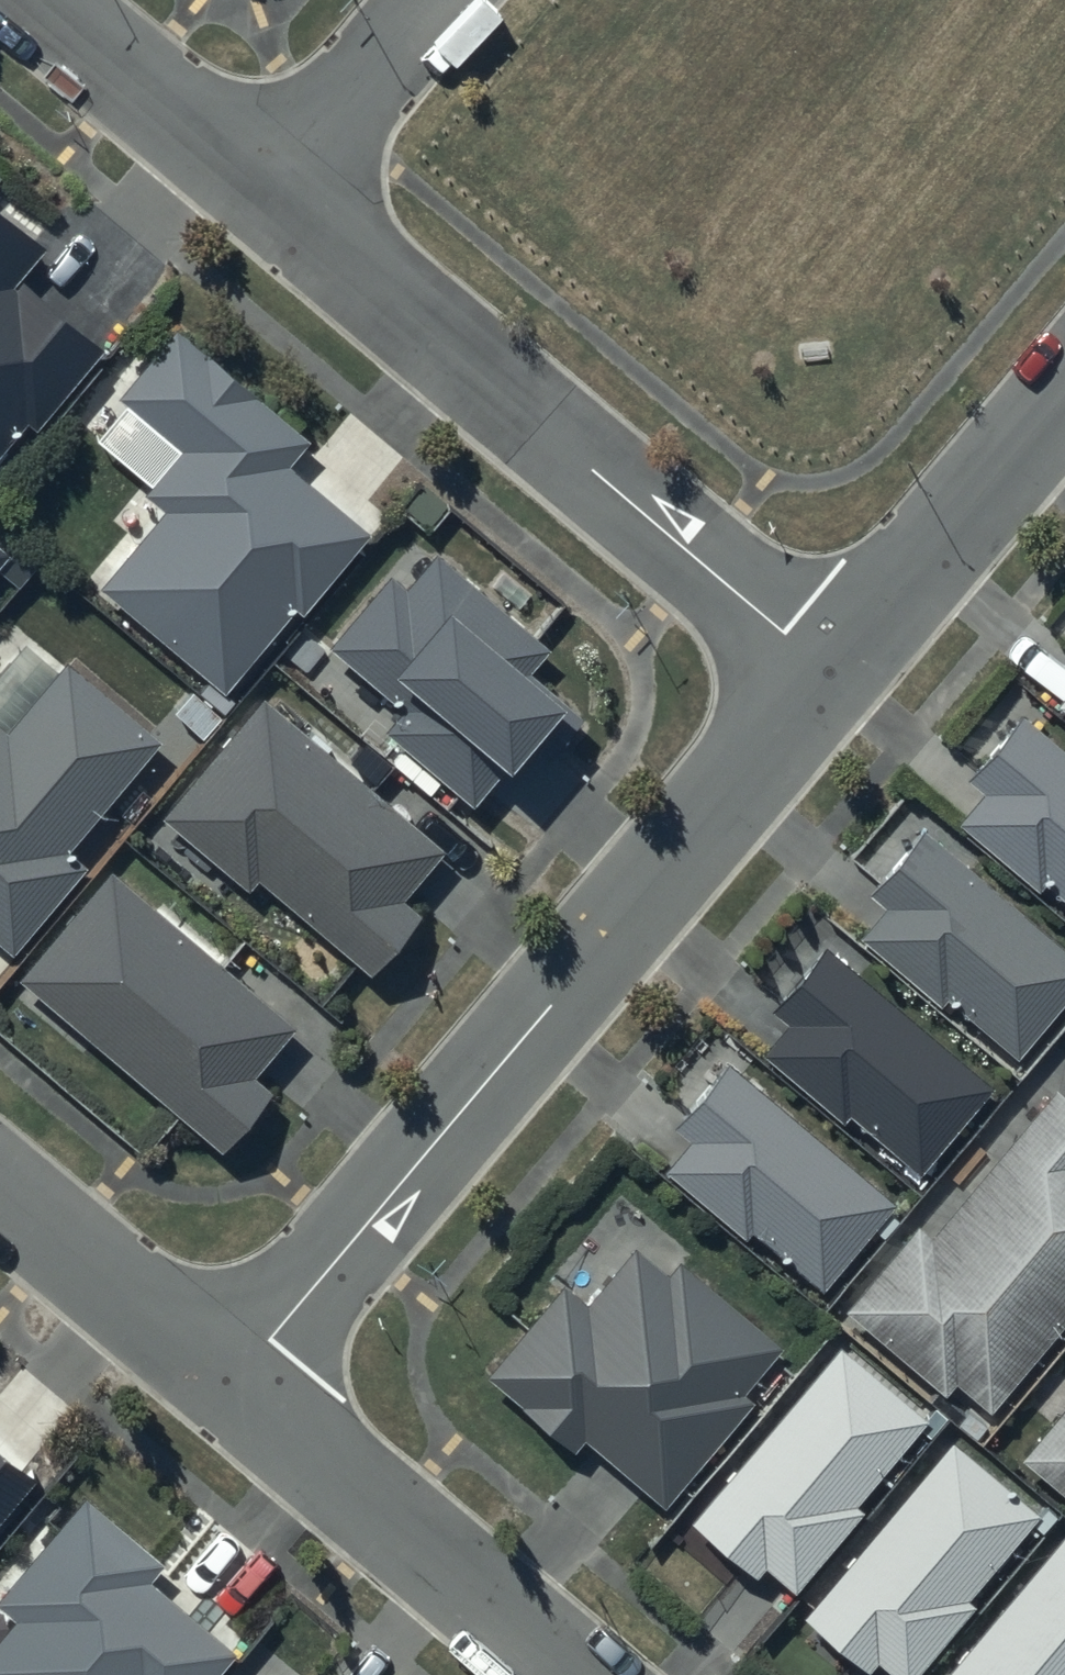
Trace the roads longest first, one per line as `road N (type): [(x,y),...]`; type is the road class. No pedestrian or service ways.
road 1 (residential): [(237,1383),(832,669)]
road 2 (residential): [(266,195),(832,669)]
road 3 (residential): [(237,1383),(580,1674)]
road 4 (residential): [(832,669),(1064,394)]
road 5 (residential): [(0,1183),(237,1383)]
road 6 (residential): [(36,0),(266,195)]
road 7 (residential): [(431,0),(266,195)]

